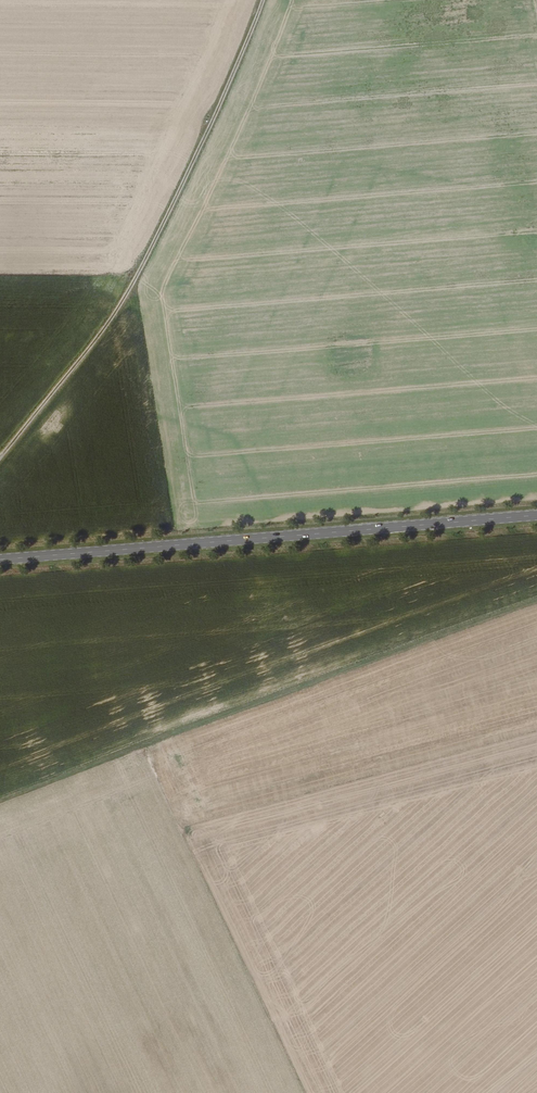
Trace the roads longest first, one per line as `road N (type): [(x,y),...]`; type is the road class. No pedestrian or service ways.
road 1 (track): [(536,600),(0,802)]
road 2 (primary): [(0,556),(536,514)]
road 3 (track): [(0,460),(68,379),(135,277),(218,112),(261,0)]

